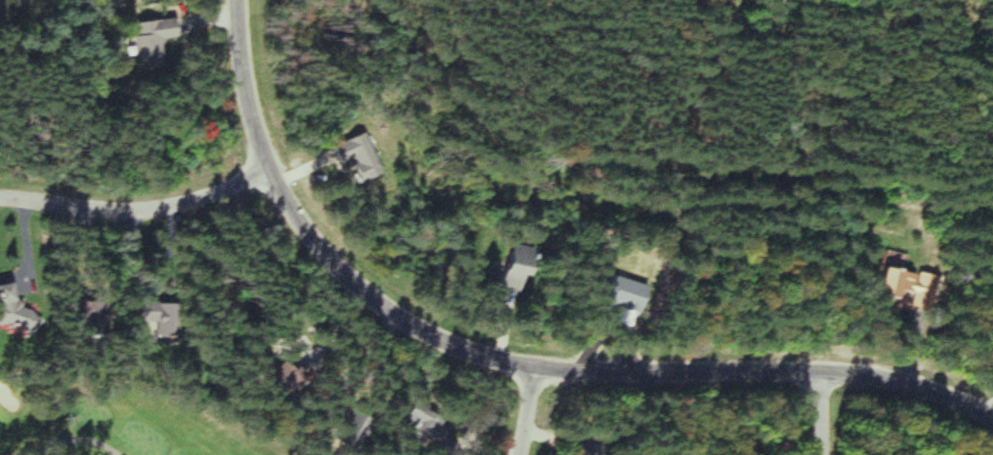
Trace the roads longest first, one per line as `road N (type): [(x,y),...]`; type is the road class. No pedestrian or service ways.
road 1 (residential): [(992,426),(871,379),(532,372),(415,335),(359,301),(290,218),(268,174),(244,88),(237,0)]
road 2 (residential): [(268,174),(205,198),(133,211),(0,197)]

